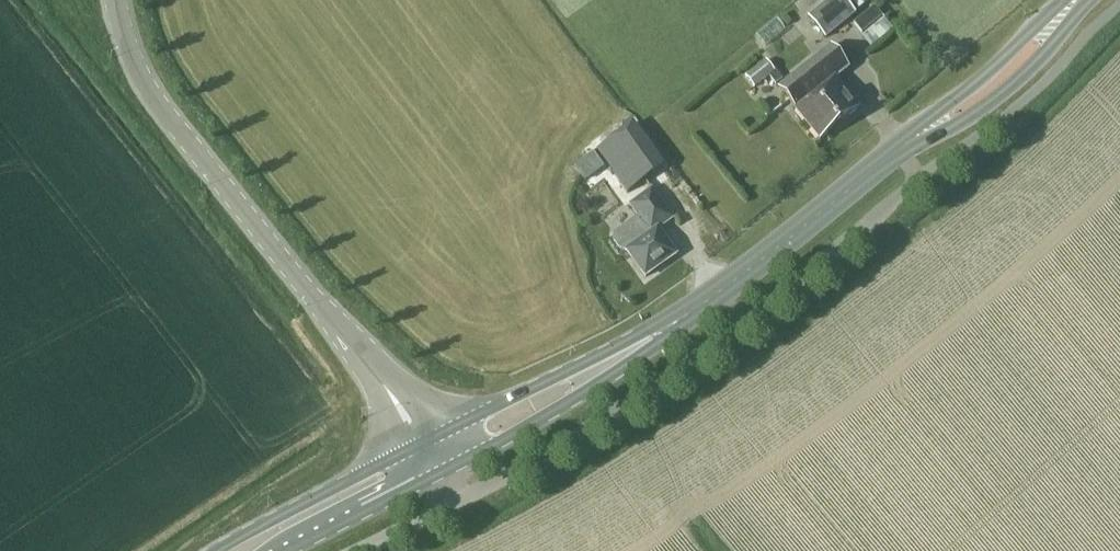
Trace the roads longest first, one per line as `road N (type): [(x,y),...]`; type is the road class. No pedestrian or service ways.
road 1 (tertiary): [(116,0),(130,51),(156,97),(422,443)]
road 2 (primary): [(871,172),(1027,75),(1083,0)]
road 3 (primary): [(654,337),(871,172)]
road 4 (primary): [(1063,0),(871,172)]
road 5 (primary): [(654,337),(422,443)]
road 6 (primary): [(439,468),(576,398),(654,337)]
road 7 (primary): [(422,443),(215,550)]
road 8 (primary): [(283,550),(439,468)]

